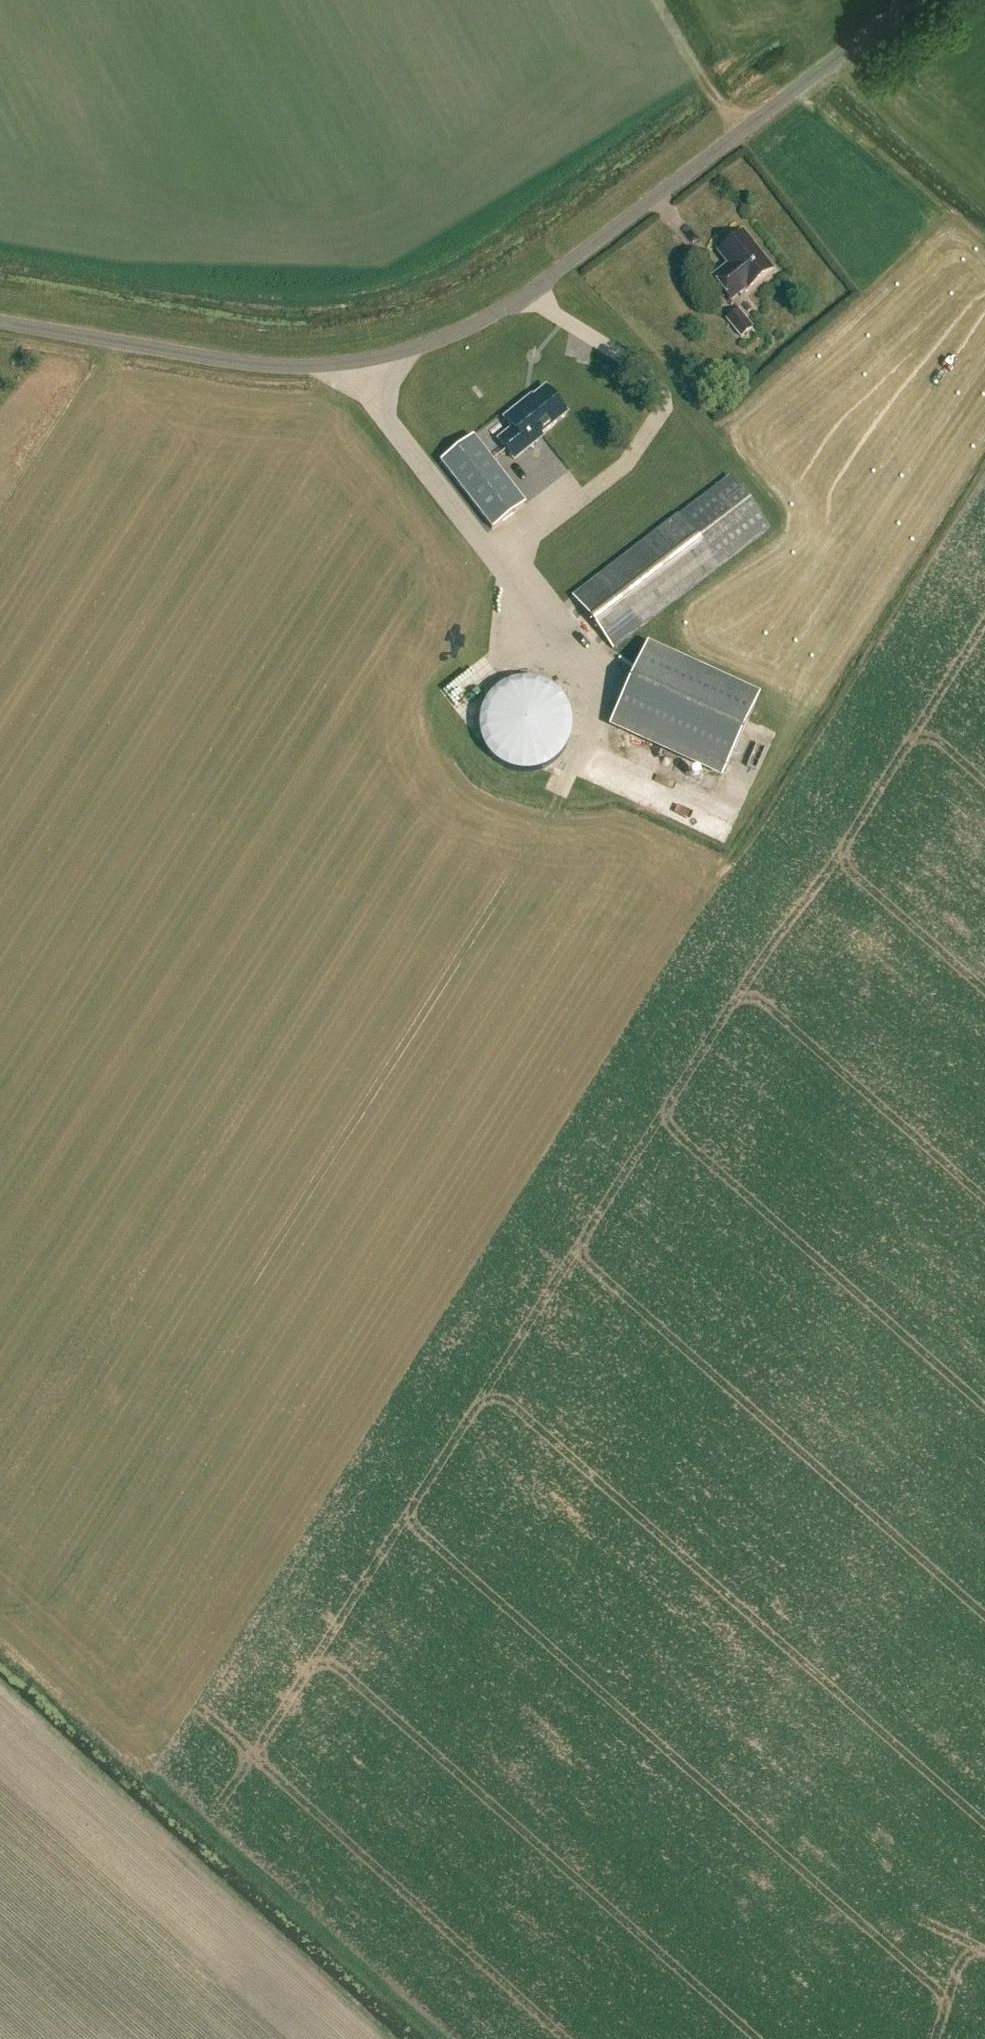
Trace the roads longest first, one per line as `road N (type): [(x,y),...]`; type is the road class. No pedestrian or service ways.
road 1 (unclassified): [(0,320),(265,364),(374,362),(432,346),(466,334),(921,0)]

